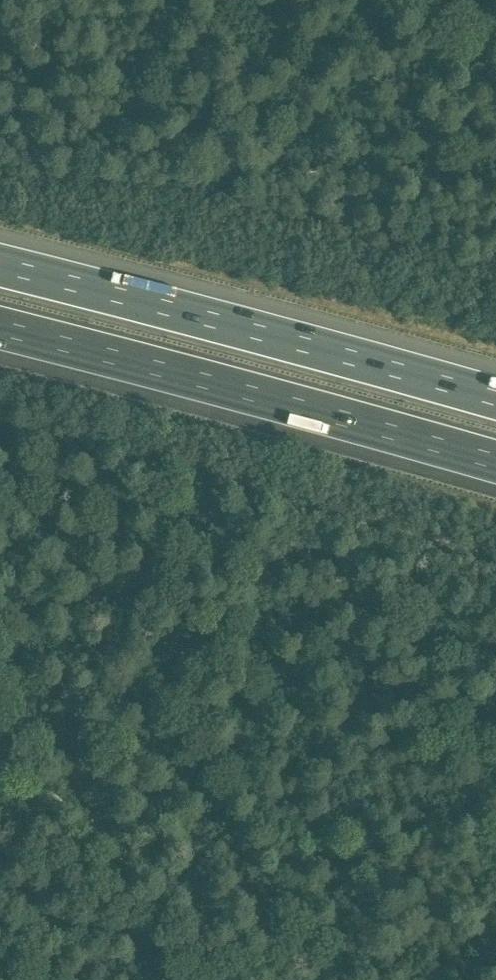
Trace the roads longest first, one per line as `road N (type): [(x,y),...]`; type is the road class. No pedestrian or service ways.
road 1 (motorway): [(495,401),(0,267)]
road 2 (motorway): [(0,330),(495,464)]

